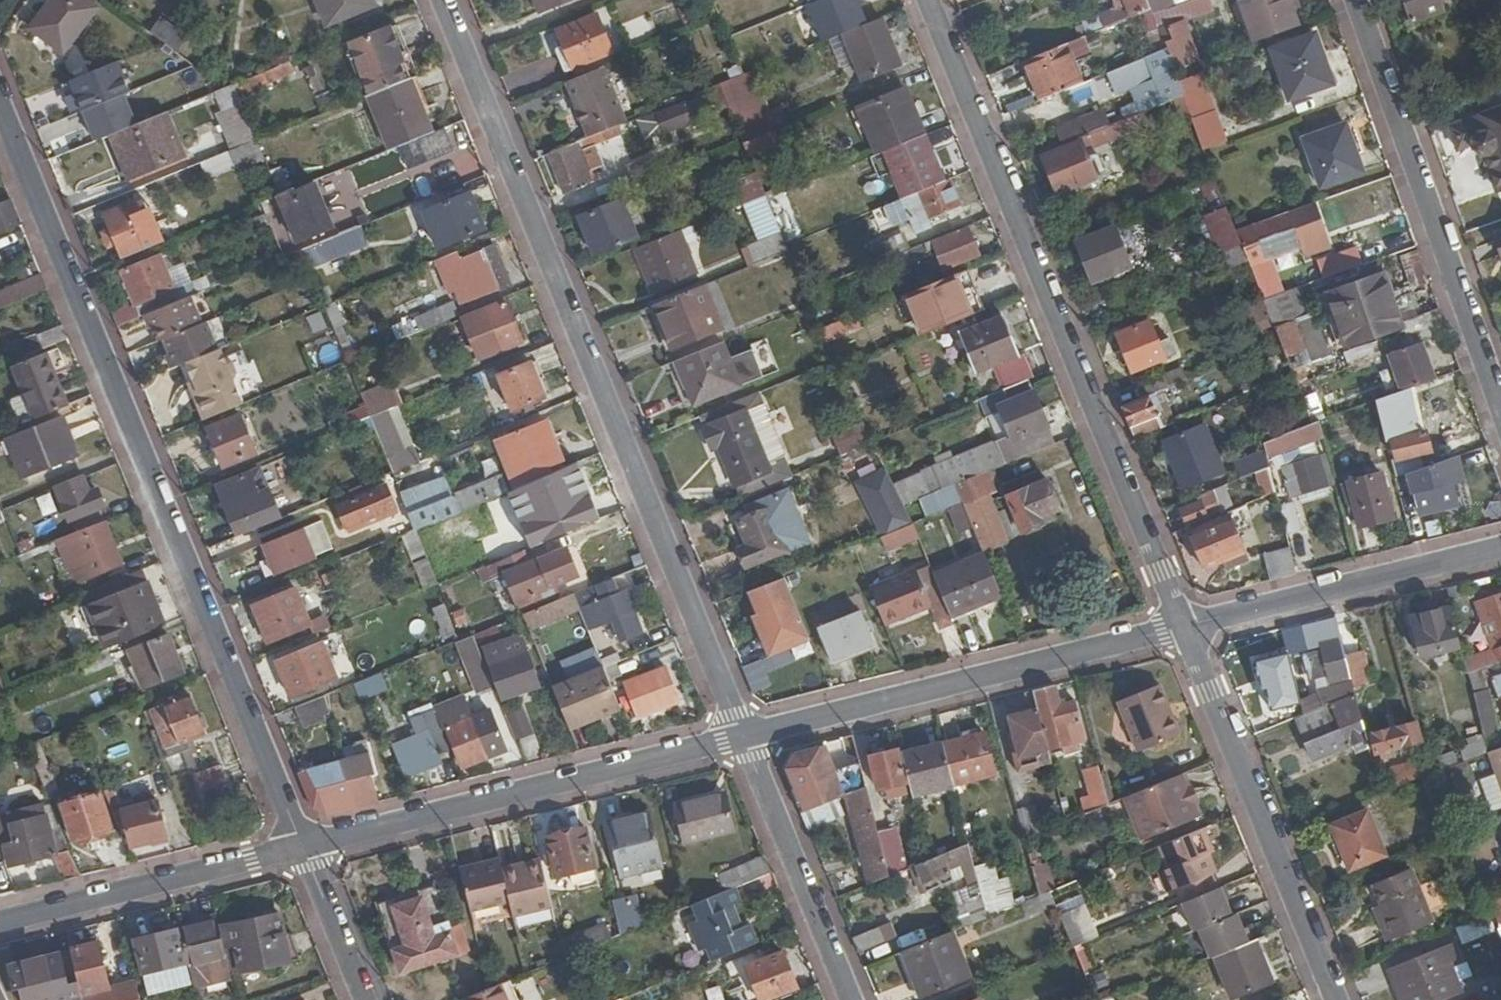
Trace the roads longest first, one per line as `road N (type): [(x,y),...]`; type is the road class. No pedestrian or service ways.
road 1 (residential): [(302,845),(0,109)]
road 2 (residential): [(742,736),(442,0)]
road 3 (residential): [(927,0),(1184,625)]
road 4 (residential): [(1184,625),(742,736)]
road 5 (residential): [(742,736),(302,845)]
road 6 (residential): [(1357,0),(1500,407)]
road 7 (residential): [(1184,625),(1331,999)]
road 8 (residential): [(1500,549),(1184,625)]
road 9 (residential): [(302,845),(0,922)]
road 10 (residential): [(848,999),(742,736)]
road 11 (residential): [(365,999),(302,845)]

